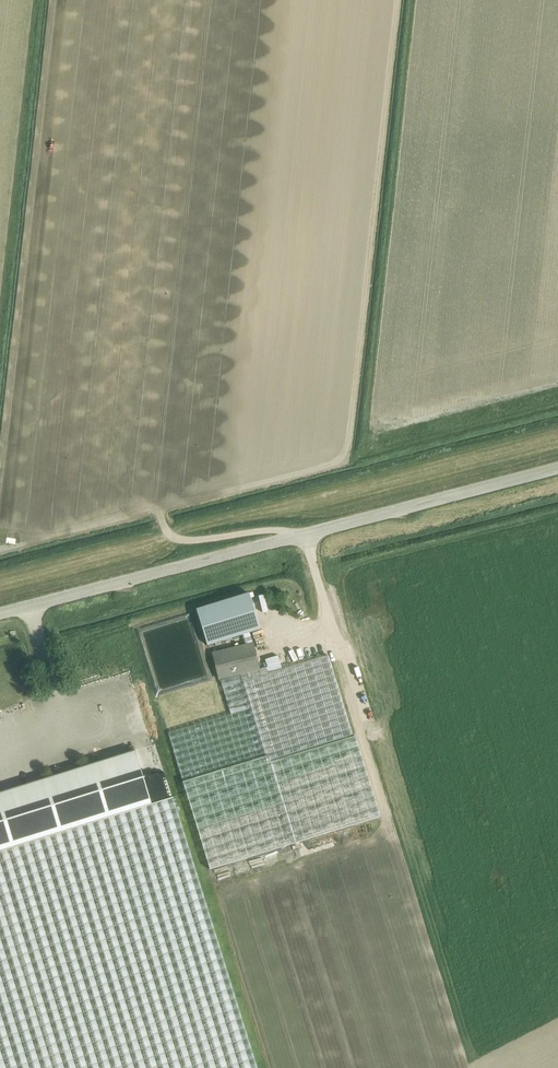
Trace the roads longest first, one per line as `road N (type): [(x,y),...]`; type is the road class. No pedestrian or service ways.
road 1 (tertiary): [(0,613),(557,468)]

